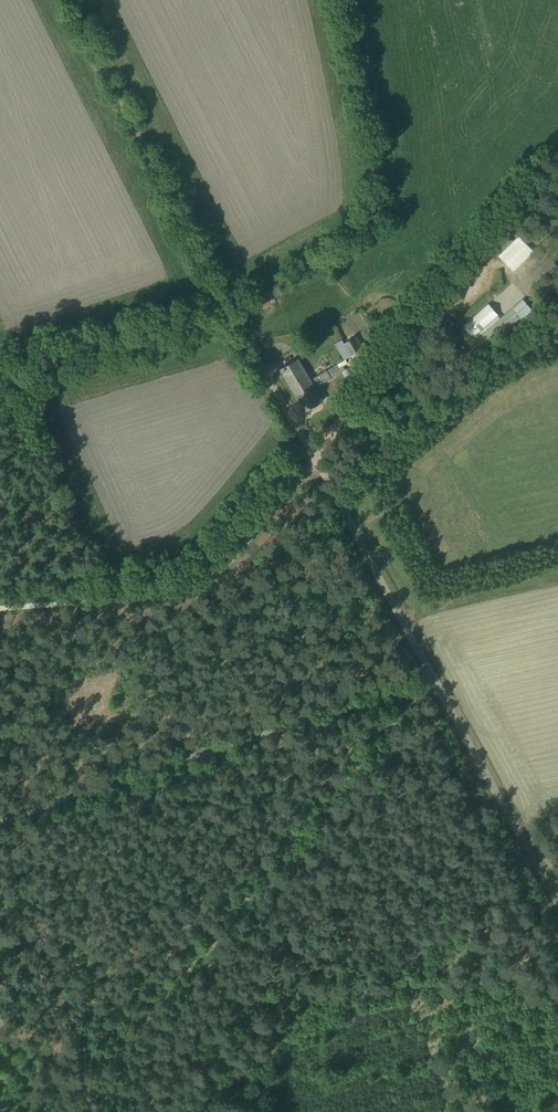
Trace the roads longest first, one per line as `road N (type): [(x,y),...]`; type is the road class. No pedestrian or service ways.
road 1 (track): [(0,610),(163,596),(222,570),(557,167)]
road 2 (track): [(253,1111),(181,975),(421,688)]
road 3 (unclassified): [(316,460),(73,0)]
road 4 (unclassified): [(316,460),(557,907)]
road 5 (track): [(421,688),(0,820)]
road 6 (track): [(66,1111),(181,975)]

